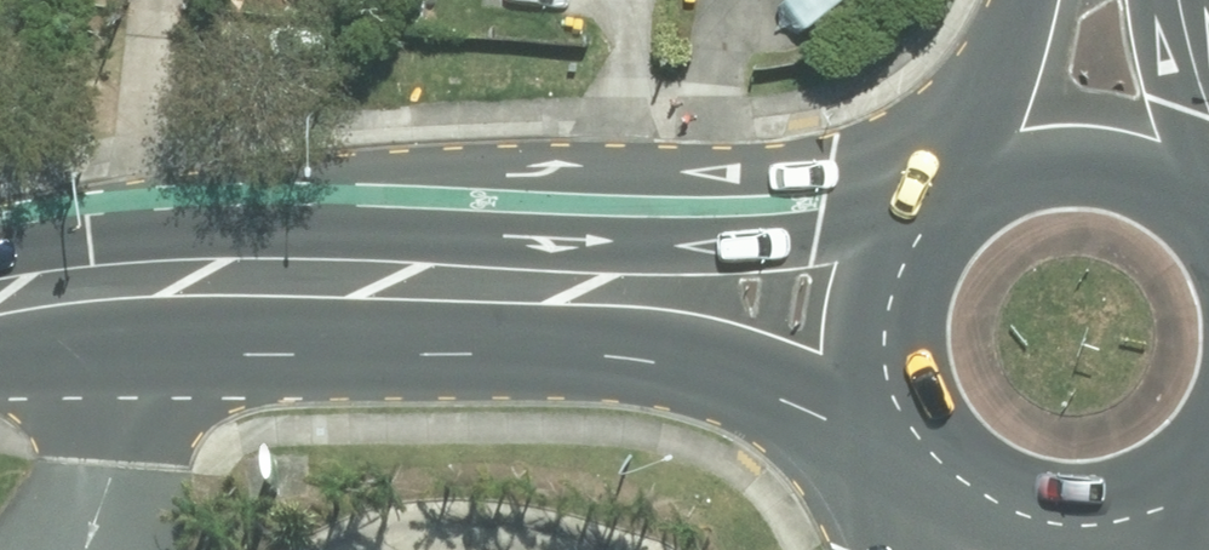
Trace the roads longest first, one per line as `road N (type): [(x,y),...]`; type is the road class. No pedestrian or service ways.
road 1 (secondary): [(946,445),(756,384),(477,327),(167,286)]
road 2 (secondary): [(167,286),(944,224)]
road 3 (secondary): [(948,219),(1009,177),(1083,166),(1154,188),(1208,237)]
road 4 (secondary): [(946,445),(915,394),(903,335),(913,276),(944,224)]
road 5 (secondary): [(1180,0),(1208,236)]
road 6 (secondary): [(948,219),(1022,0)]
road 7 (secondary): [(1144,483),(1079,500),(1046,498),(1013,490),(956,455)]
road 8 (secondary): [(0,299),(77,287),(167,286)]

